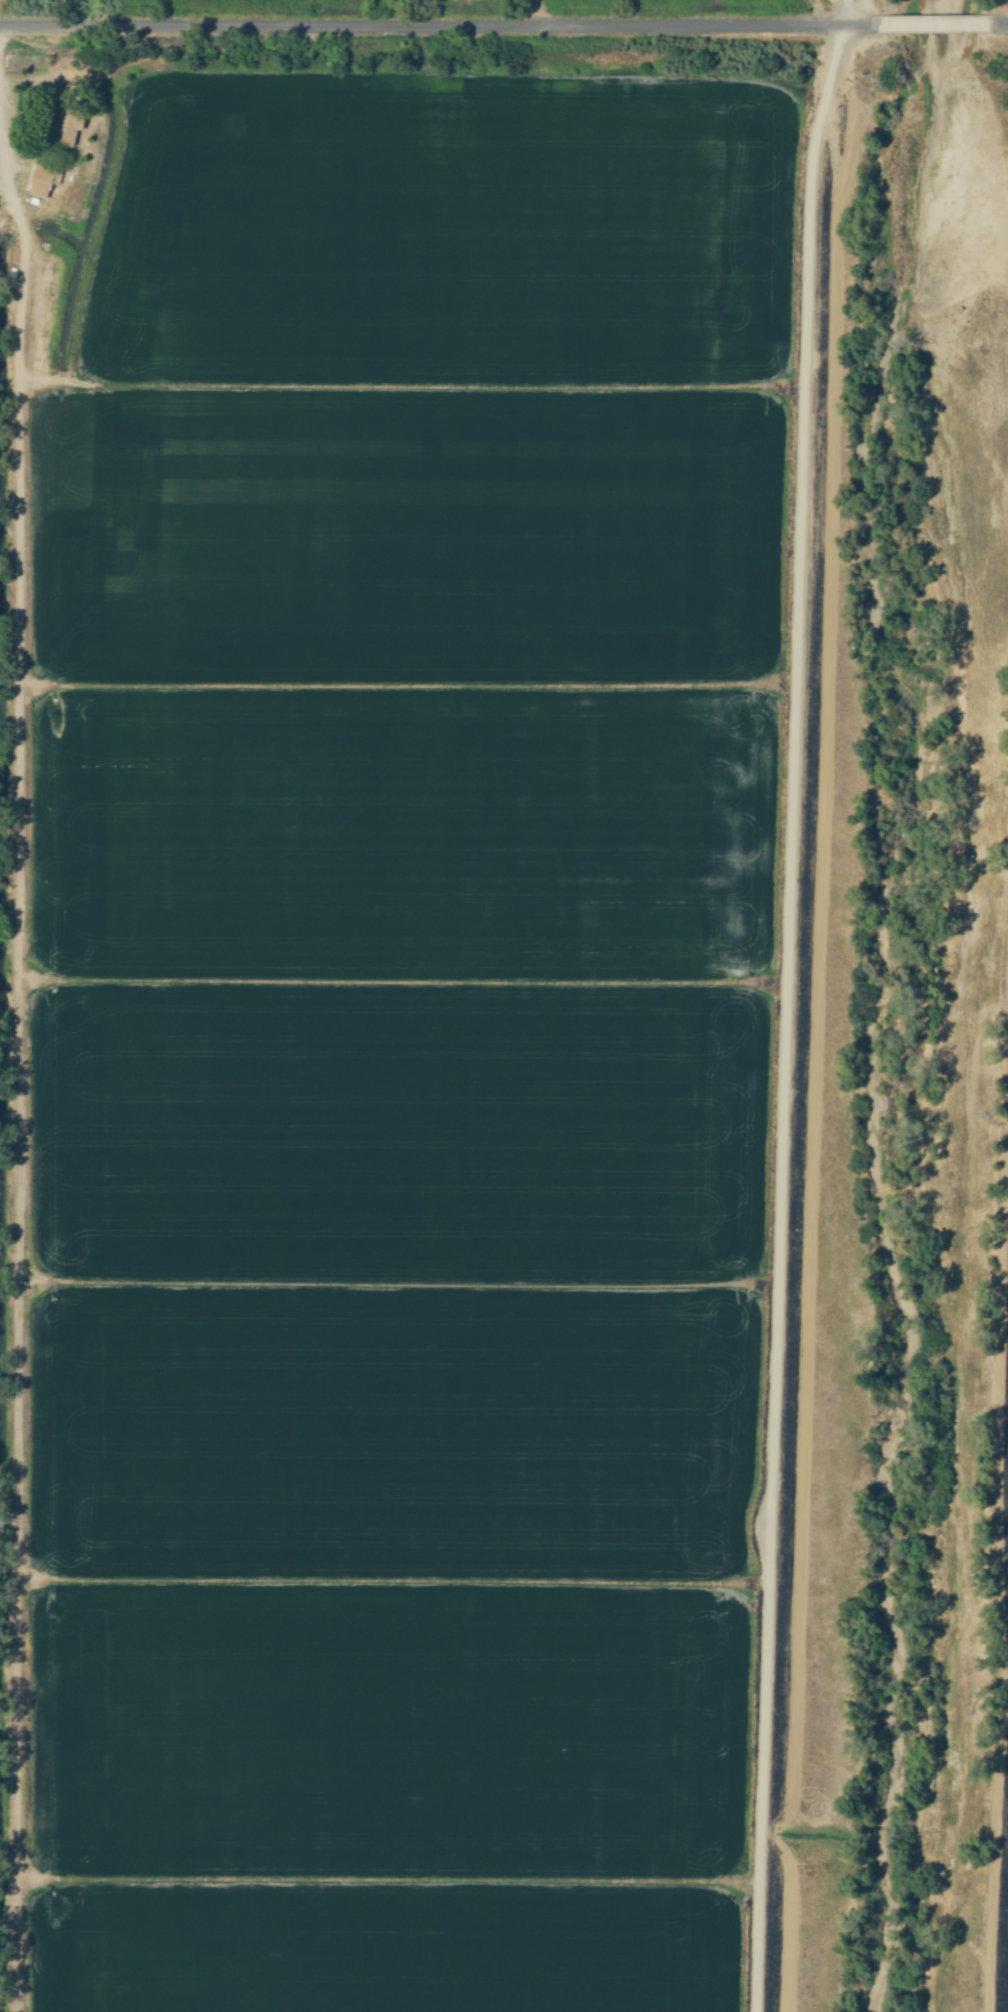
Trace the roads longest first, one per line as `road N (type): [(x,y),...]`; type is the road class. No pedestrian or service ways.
road 1 (residential): [(0,30),(1007,35)]

